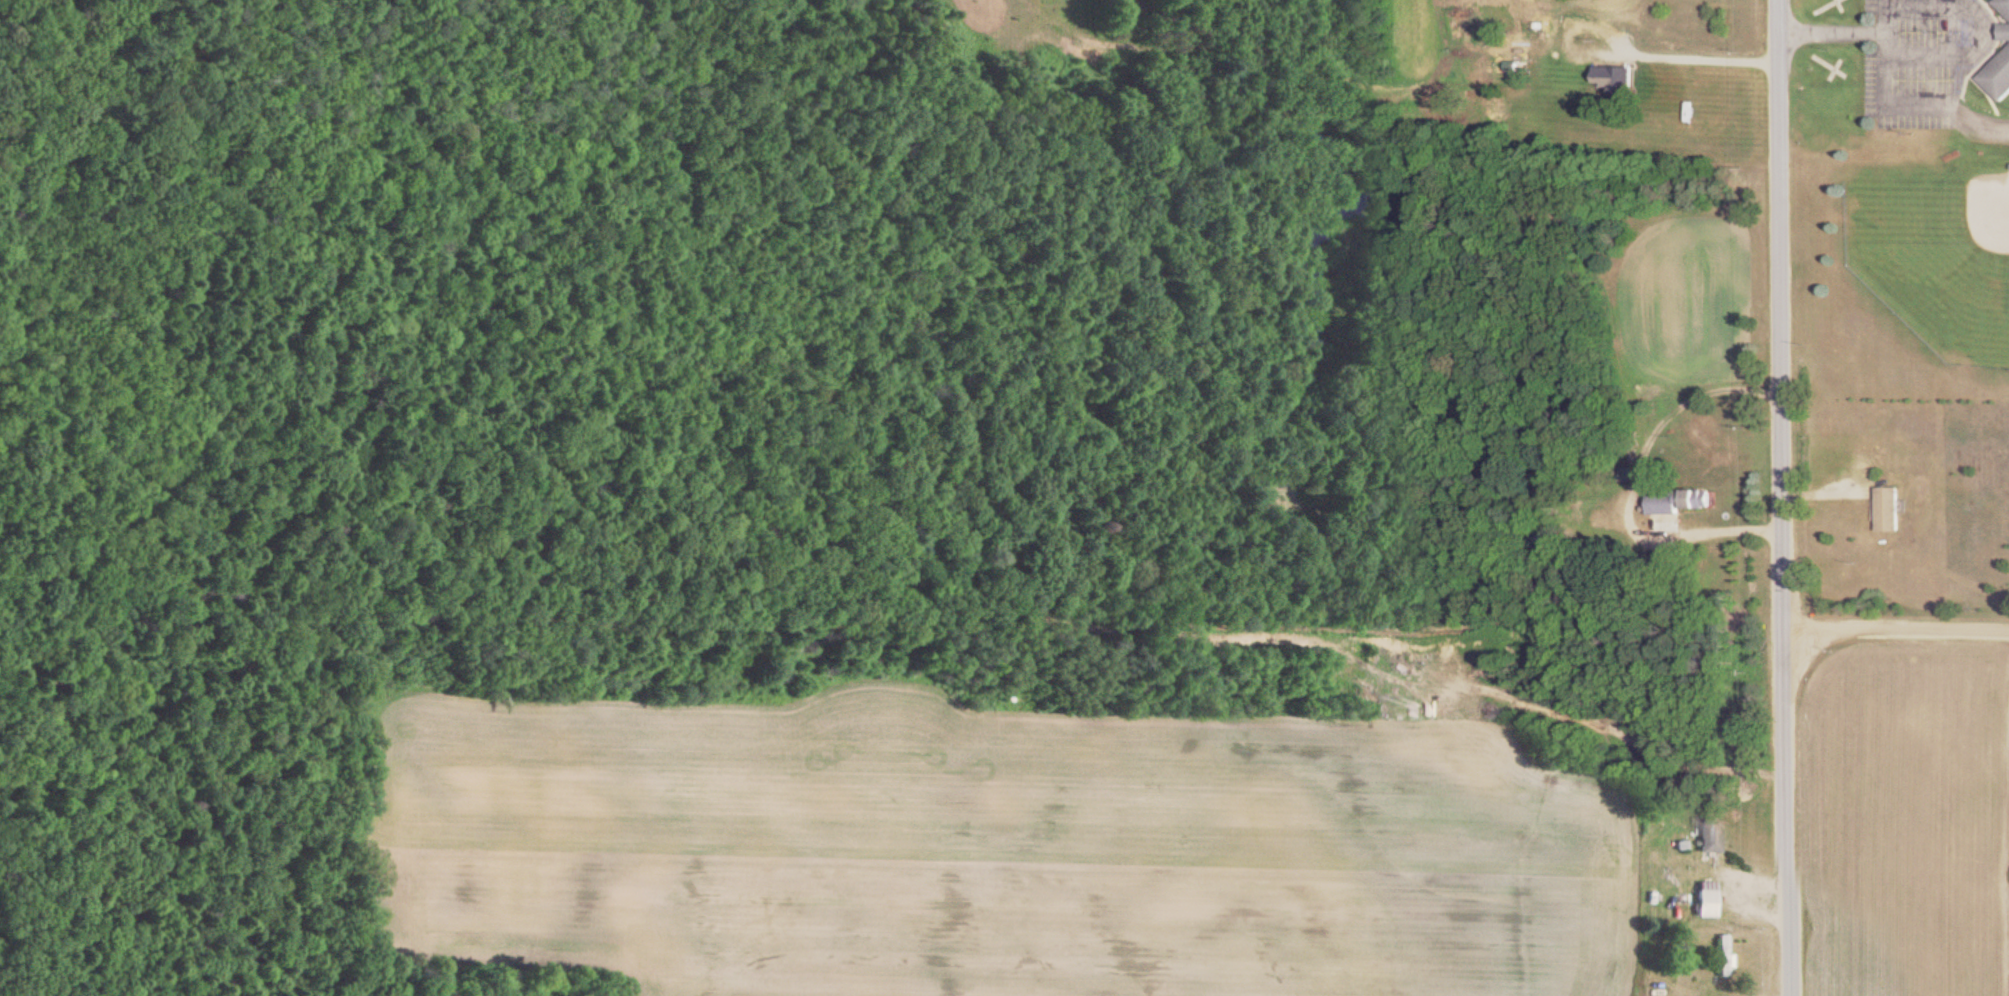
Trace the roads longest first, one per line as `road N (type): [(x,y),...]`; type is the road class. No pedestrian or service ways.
road 1 (tertiary): [(1767,0),(1777,995)]
road 2 (residential): [(2008,618),(1770,610)]

